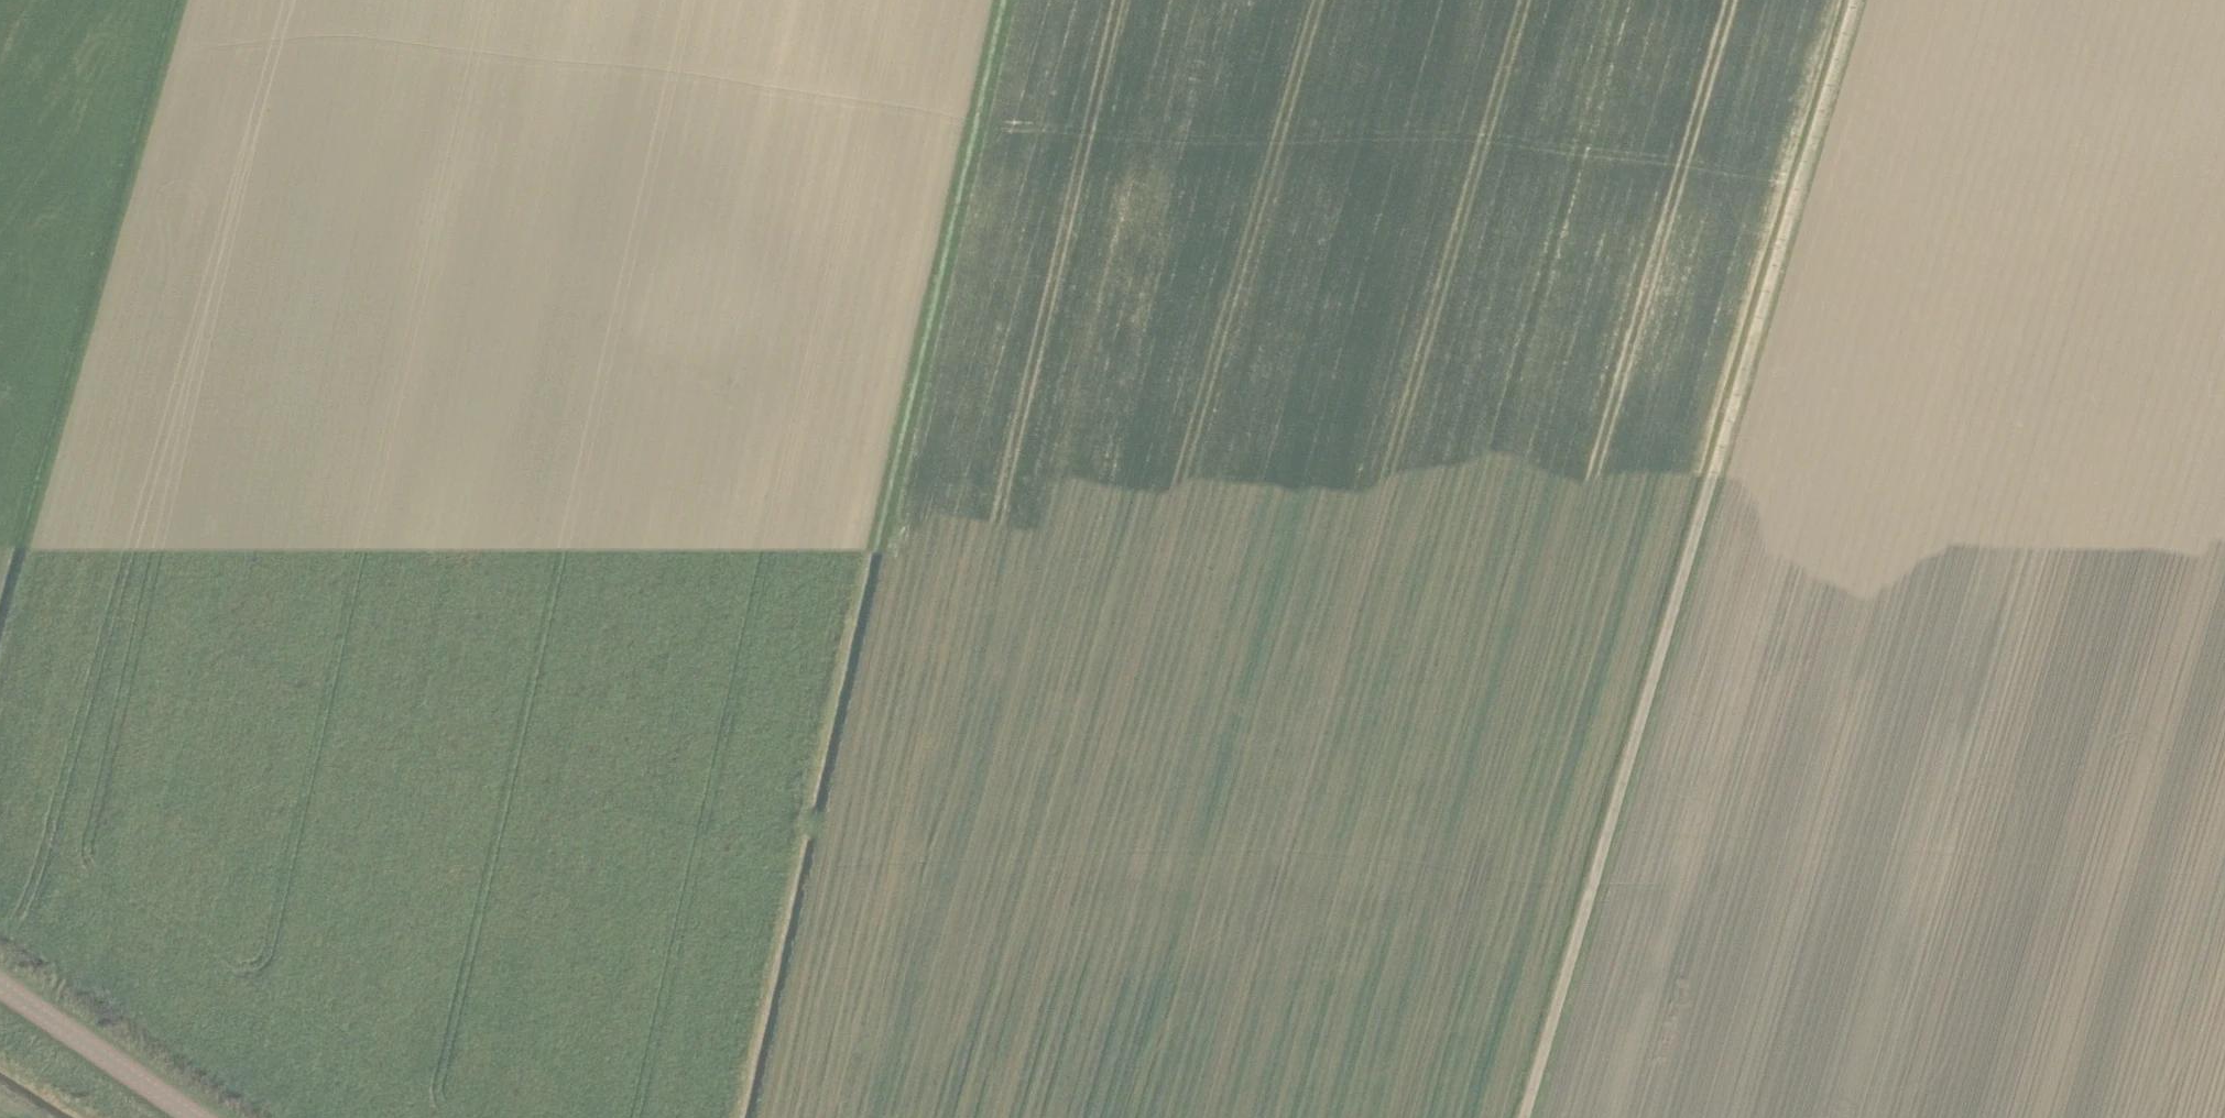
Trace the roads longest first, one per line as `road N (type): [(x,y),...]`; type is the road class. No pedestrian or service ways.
road 1 (tertiary): [(192,1117),(0,985)]

